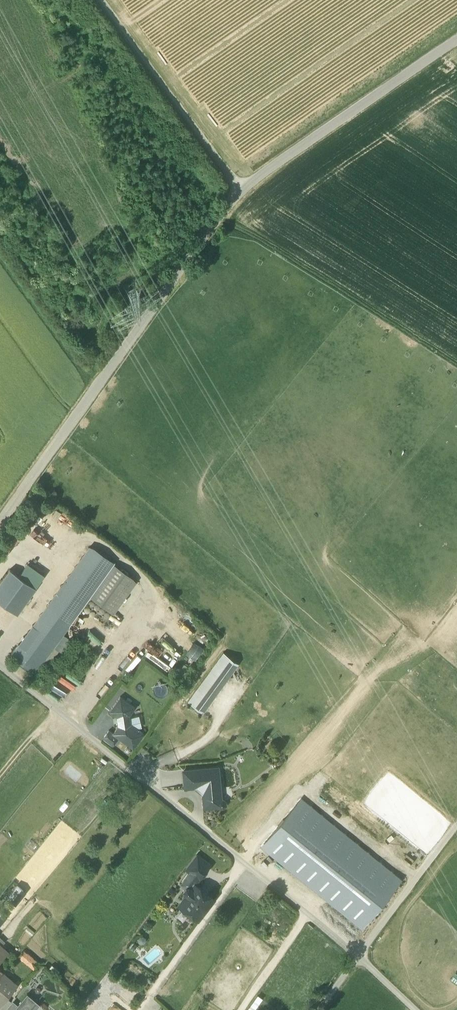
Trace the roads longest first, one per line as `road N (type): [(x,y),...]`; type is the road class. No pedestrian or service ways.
road 1 (unclassified): [(0,520),(241,187),(456,42)]
road 2 (track): [(0,664),(358,957)]
road 3 (track): [(456,366),(223,211)]
road 4 (track): [(241,187),(103,0)]
road 5 (track): [(0,248),(97,384)]
road 6 (track): [(358,957),(456,827)]

